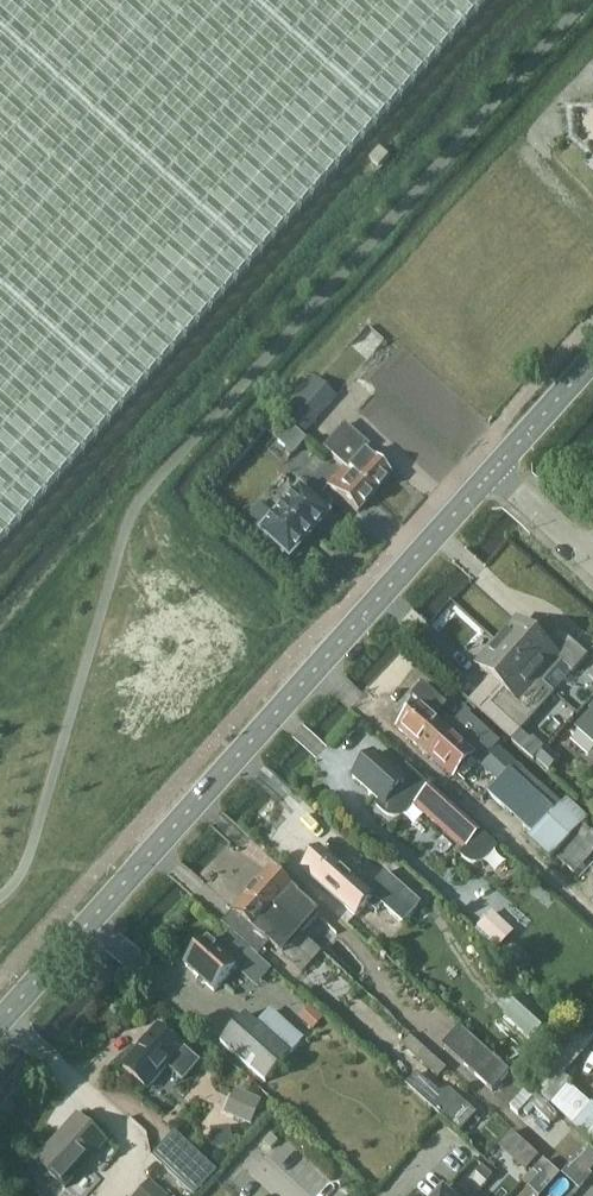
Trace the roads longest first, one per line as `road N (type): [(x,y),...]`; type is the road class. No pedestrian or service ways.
road 1 (tertiary): [(0,1020),(496,466)]
road 2 (tertiary): [(496,466),(592,360)]
road 3 (residential): [(588,554),(496,466)]

